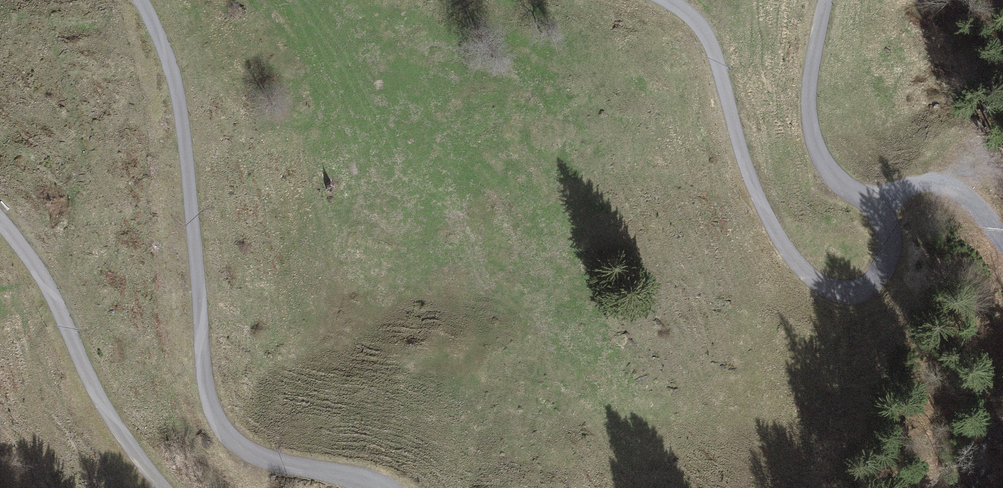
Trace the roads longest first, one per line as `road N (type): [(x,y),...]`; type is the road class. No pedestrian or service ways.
road 1 (track): [(140,0),(160,37),(185,135),(205,381),(217,425),(257,457),(381,487)]
road 2 (track): [(871,206),(891,239),(883,282),(841,294),(811,278),(753,188),(710,43),(664,0)]
road 3 (track): [(163,487),(106,411),(45,284),(0,222)]
road 4 (track): [(826,0),(807,122),(831,178),(871,206)]
road 5 (track): [(1002,231),(979,198),(938,184),(871,206)]

